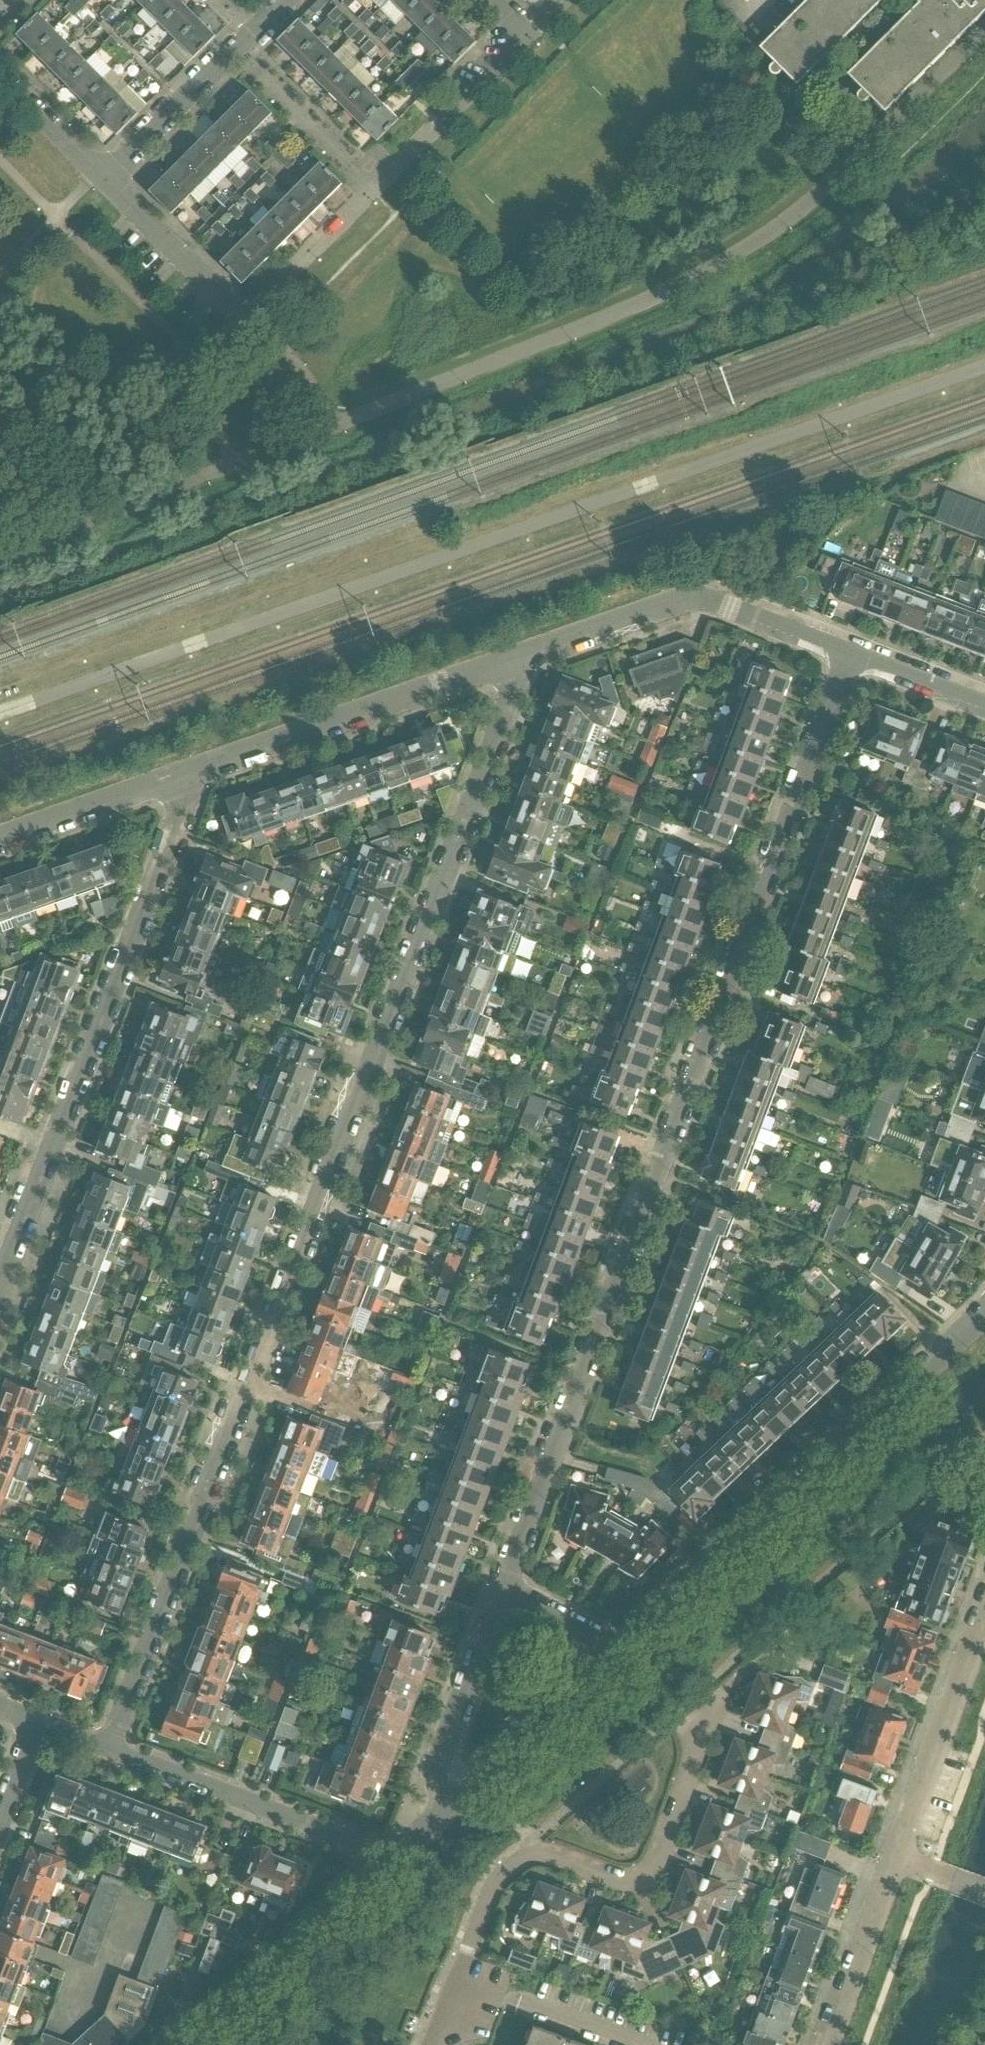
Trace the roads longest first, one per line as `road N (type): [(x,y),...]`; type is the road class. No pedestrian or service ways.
road 1 (residential): [(115,1748),(512,692),(509,662)]
road 2 (track): [(0,711),(984,367)]
road 3 (residential): [(852,650),(505,1589)]
road 4 (residential): [(178,779),(179,816),(0,1279)]
road 5 (residential): [(709,1713),(653,1869),(625,1880),(534,1853),(495,1883),(436,2044)]
road 6 (residential): [(614,1655),(984,1309)]
road 7 (residential): [(178,779),(509,662)]
road 8 (residential): [(115,1748),(394,1858)]
road 9 (residential): [(184,2044),(394,1858)]
road 10 (residential): [(895,1856),(984,1605)]
road 11 (residential): [(108,182),(284,0)]
road 12 (residential): [(505,1589),(447,1748),(479,1783)]
road 13 (residential): [(509,662),(701,593)]
road 14 (residential): [(827,2044),(895,1856)]
road 15 (residential): [(0,841),(178,779)]
road 16 (residential): [(241,315),(108,182)]
road 17 (residential): [(479,1783),(614,1655)]
road 18 (residential): [(852,650),(701,593)]
road 19 (residential): [(108,182),(0,76)]
road 20 (residential): [(984,701),(852,650)]
road 21 (residential): [(614,1655),(505,1589)]

